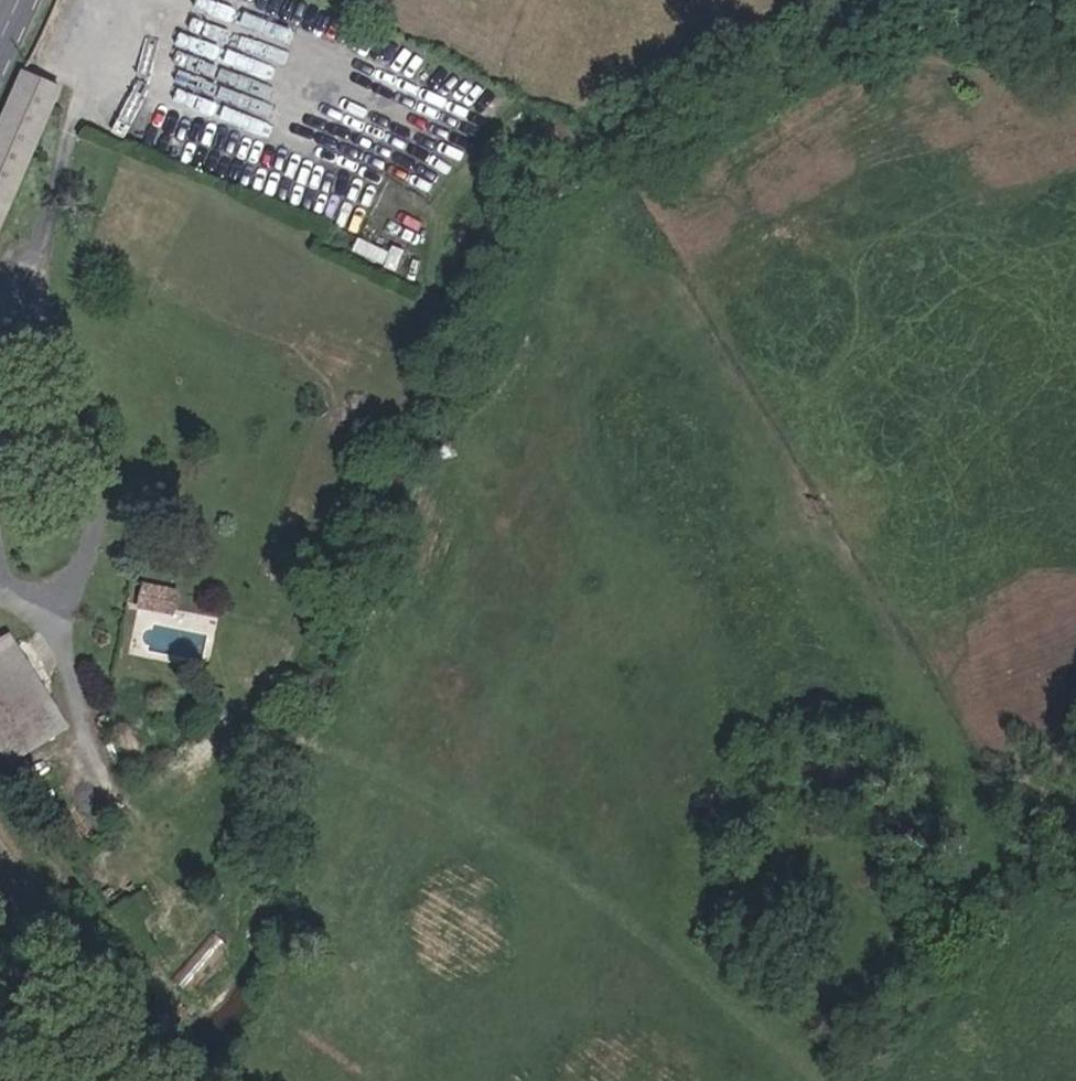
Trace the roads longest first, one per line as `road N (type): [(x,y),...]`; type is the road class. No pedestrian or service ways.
road 1 (primary): [(0,880),(129,1080)]

